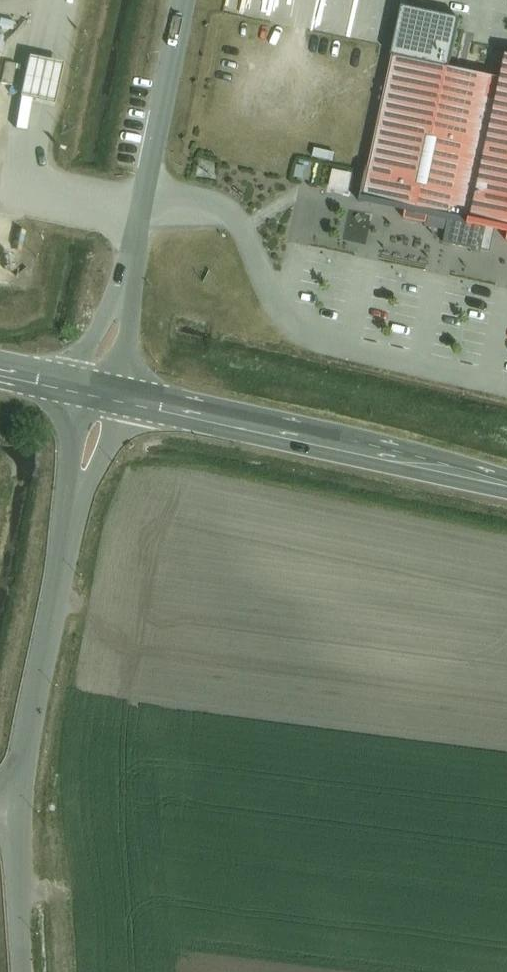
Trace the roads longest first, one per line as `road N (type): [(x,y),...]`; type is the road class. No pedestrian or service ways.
road 1 (unclassified): [(19,805),(100,395)]
road 2 (secondary): [(506,489),(100,395)]
road 3 (residential): [(100,395),(183,0)]
road 4 (unclassified): [(27,971),(19,805)]

